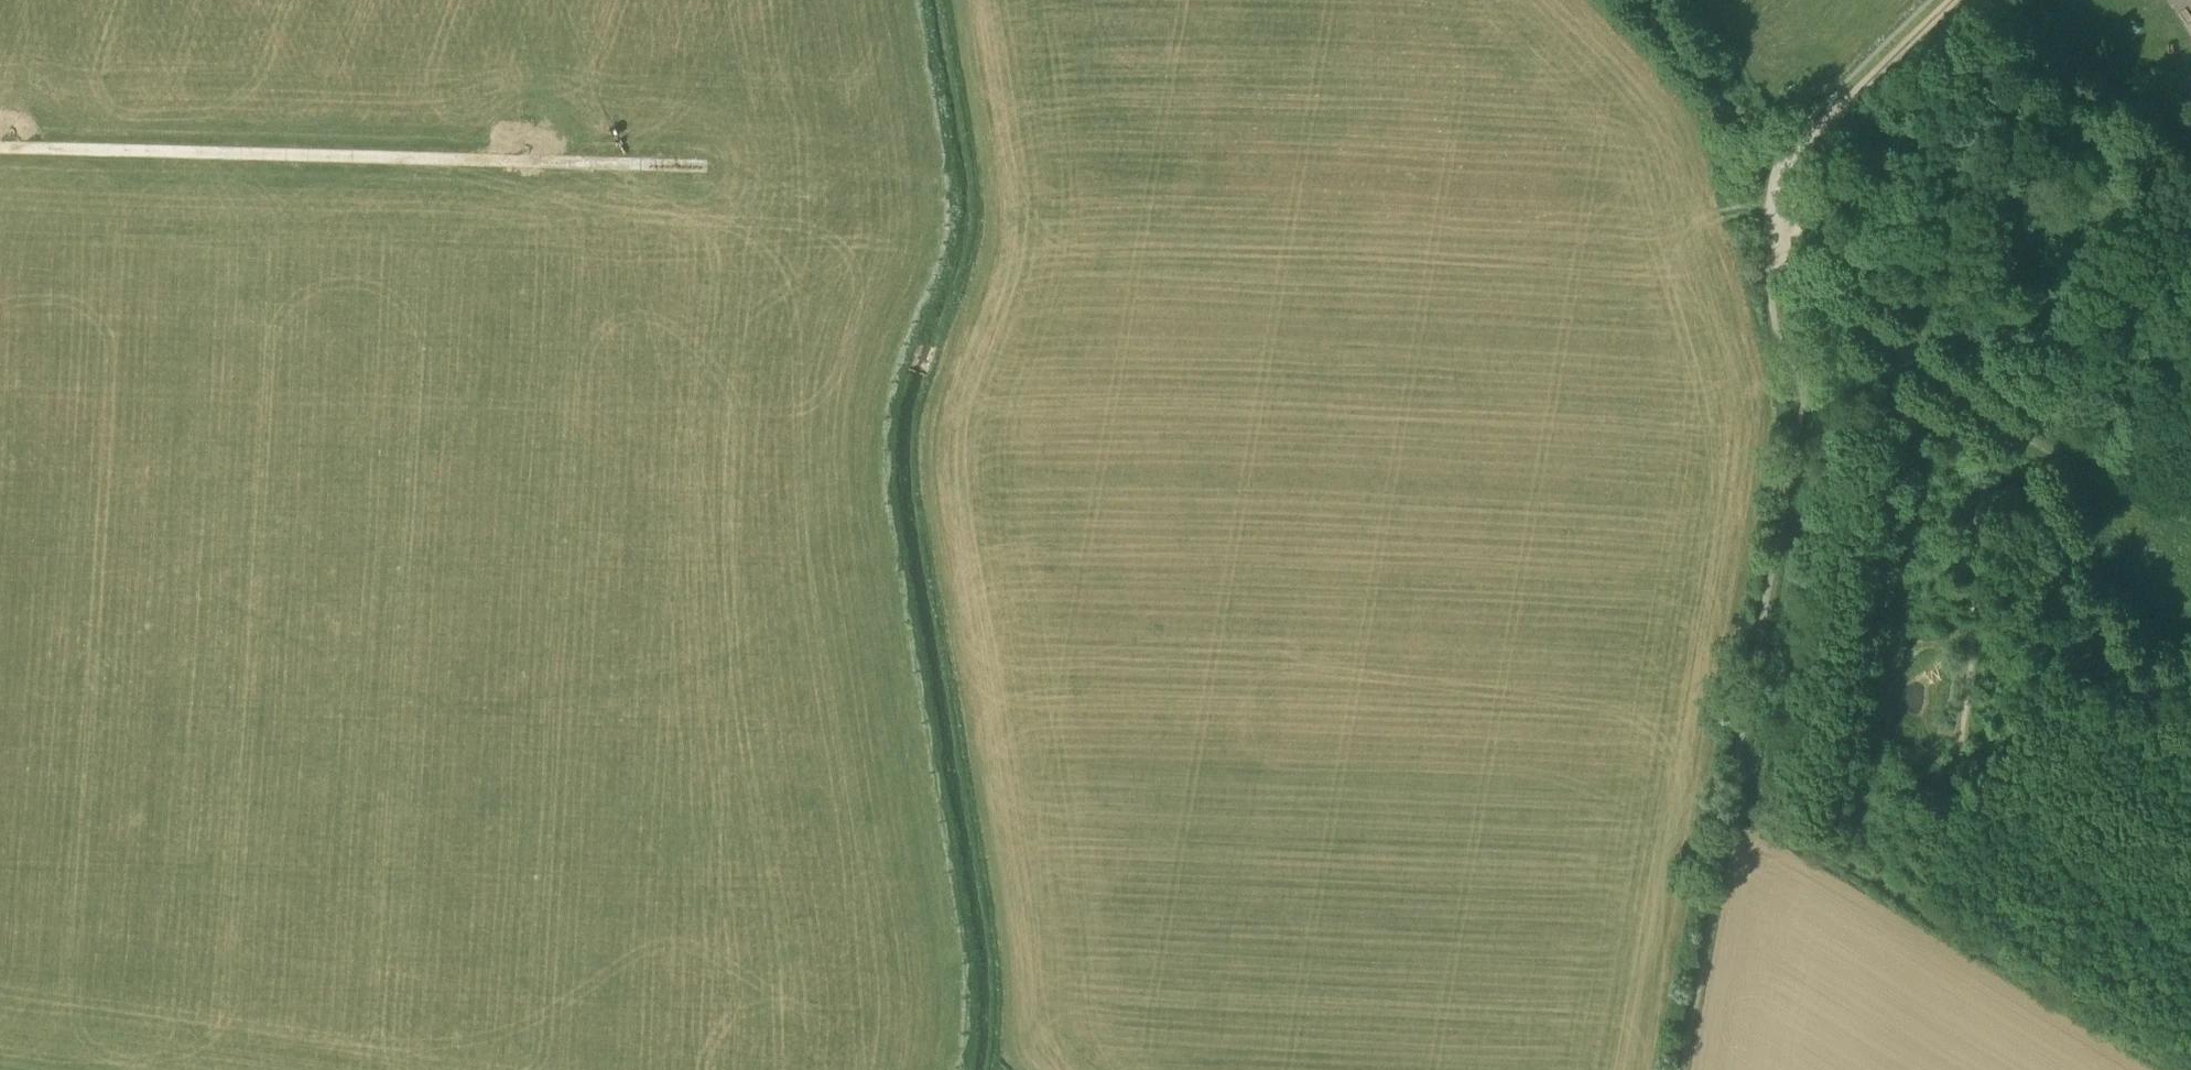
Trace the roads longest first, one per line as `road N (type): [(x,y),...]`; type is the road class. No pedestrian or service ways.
road 1 (track): [(2190,528),(2126,500),(1797,285),(1783,236),(1792,165)]
road 2 (track): [(1792,165),(1962,0)]

